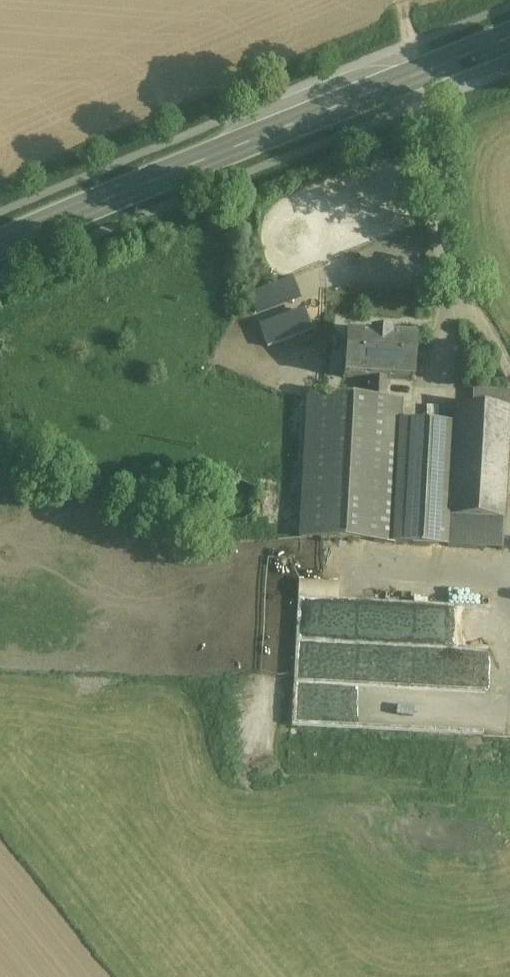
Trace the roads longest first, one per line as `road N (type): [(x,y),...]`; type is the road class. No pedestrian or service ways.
road 1 (primary): [(0,247),(509,38)]

